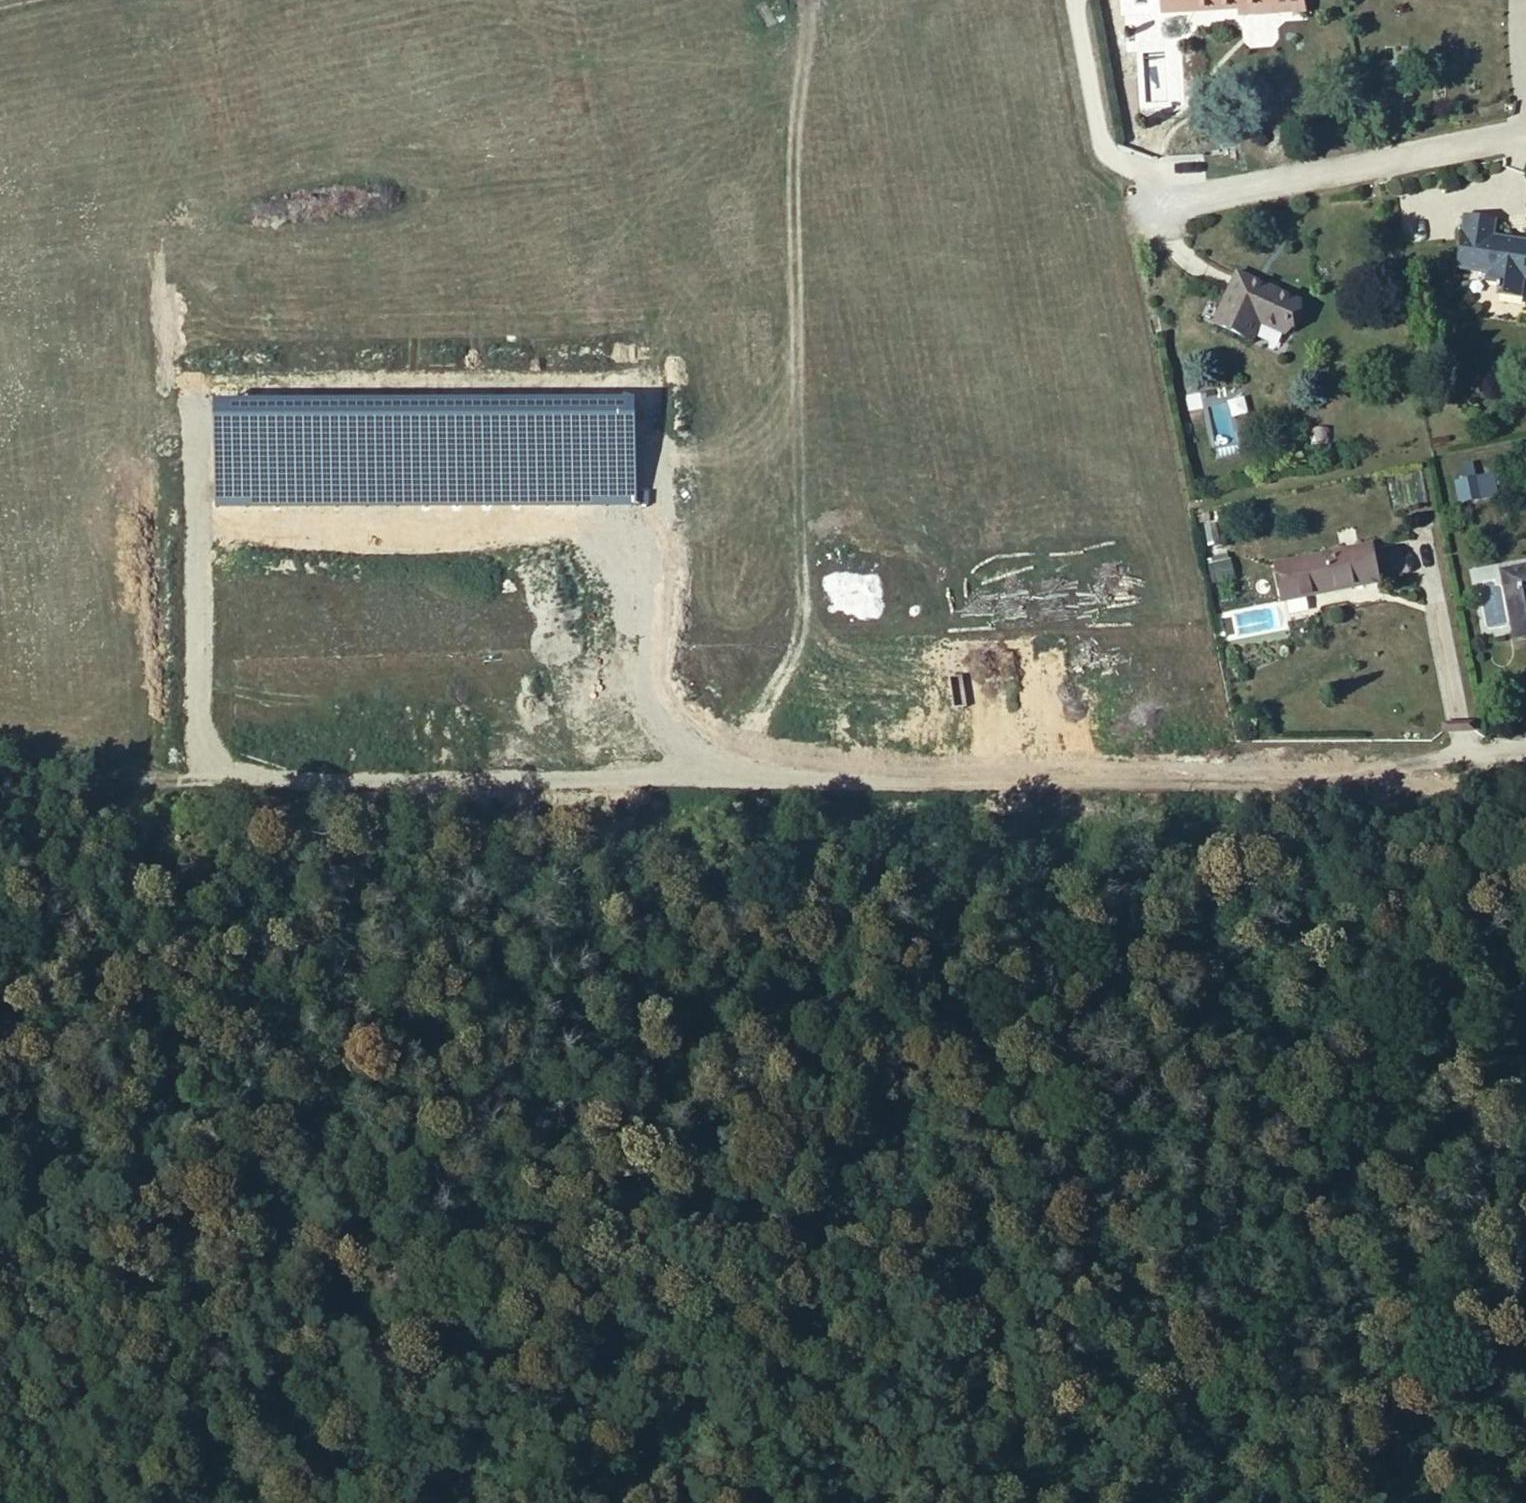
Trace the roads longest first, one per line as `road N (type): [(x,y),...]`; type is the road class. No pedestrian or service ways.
road 1 (residential): [(1525,758),(1251,759)]

